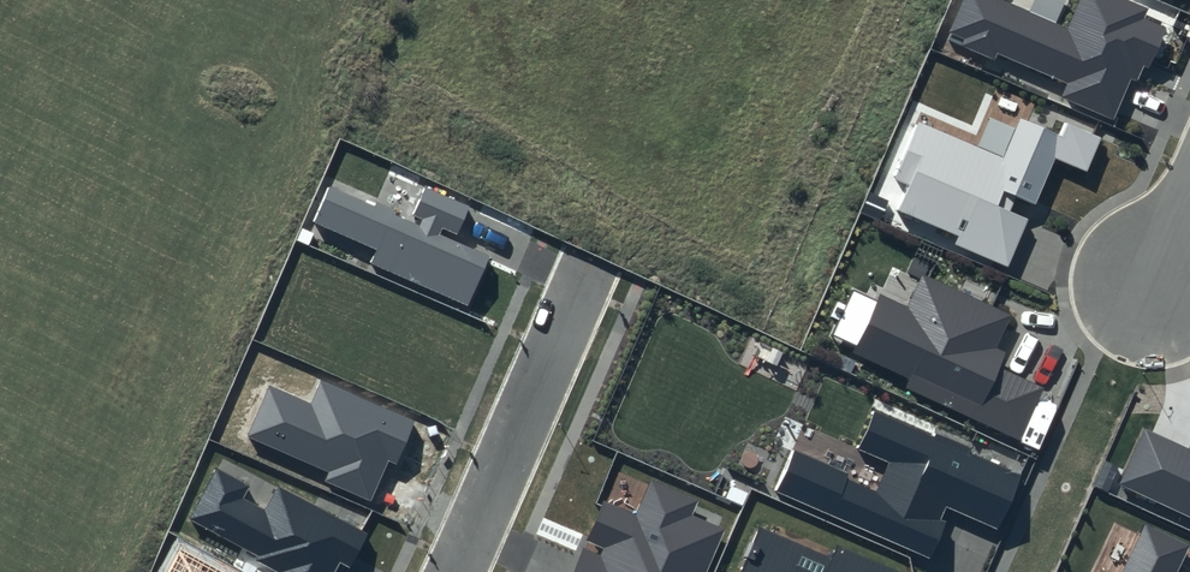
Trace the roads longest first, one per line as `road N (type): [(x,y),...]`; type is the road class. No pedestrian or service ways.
road 1 (residential): [(459,571),(591,268)]

